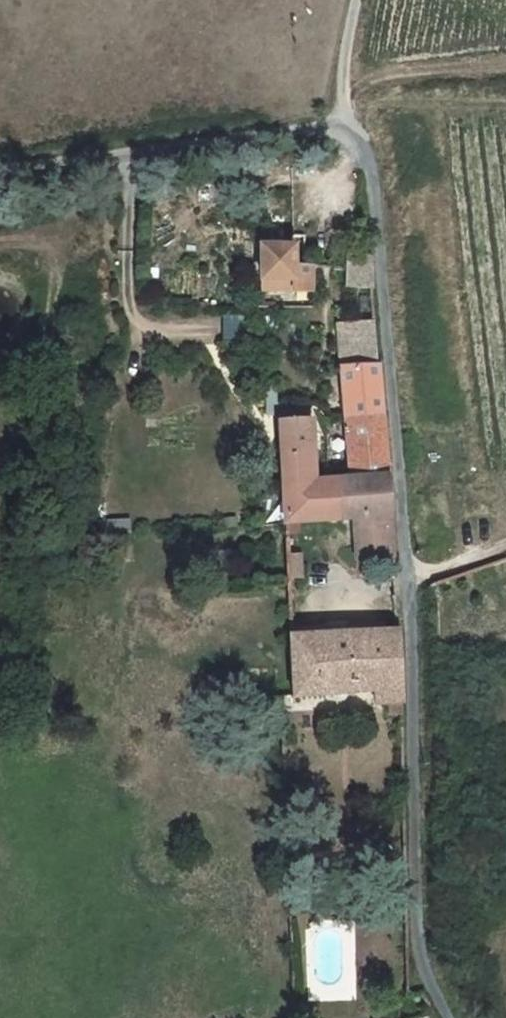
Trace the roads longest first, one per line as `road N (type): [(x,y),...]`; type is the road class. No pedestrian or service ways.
road 1 (unclassified): [(444,1017),(415,949),(406,572),(377,229),(362,155),(339,131),(267,133),(0,172)]
road 2 (track): [(339,131),(358,0)]

